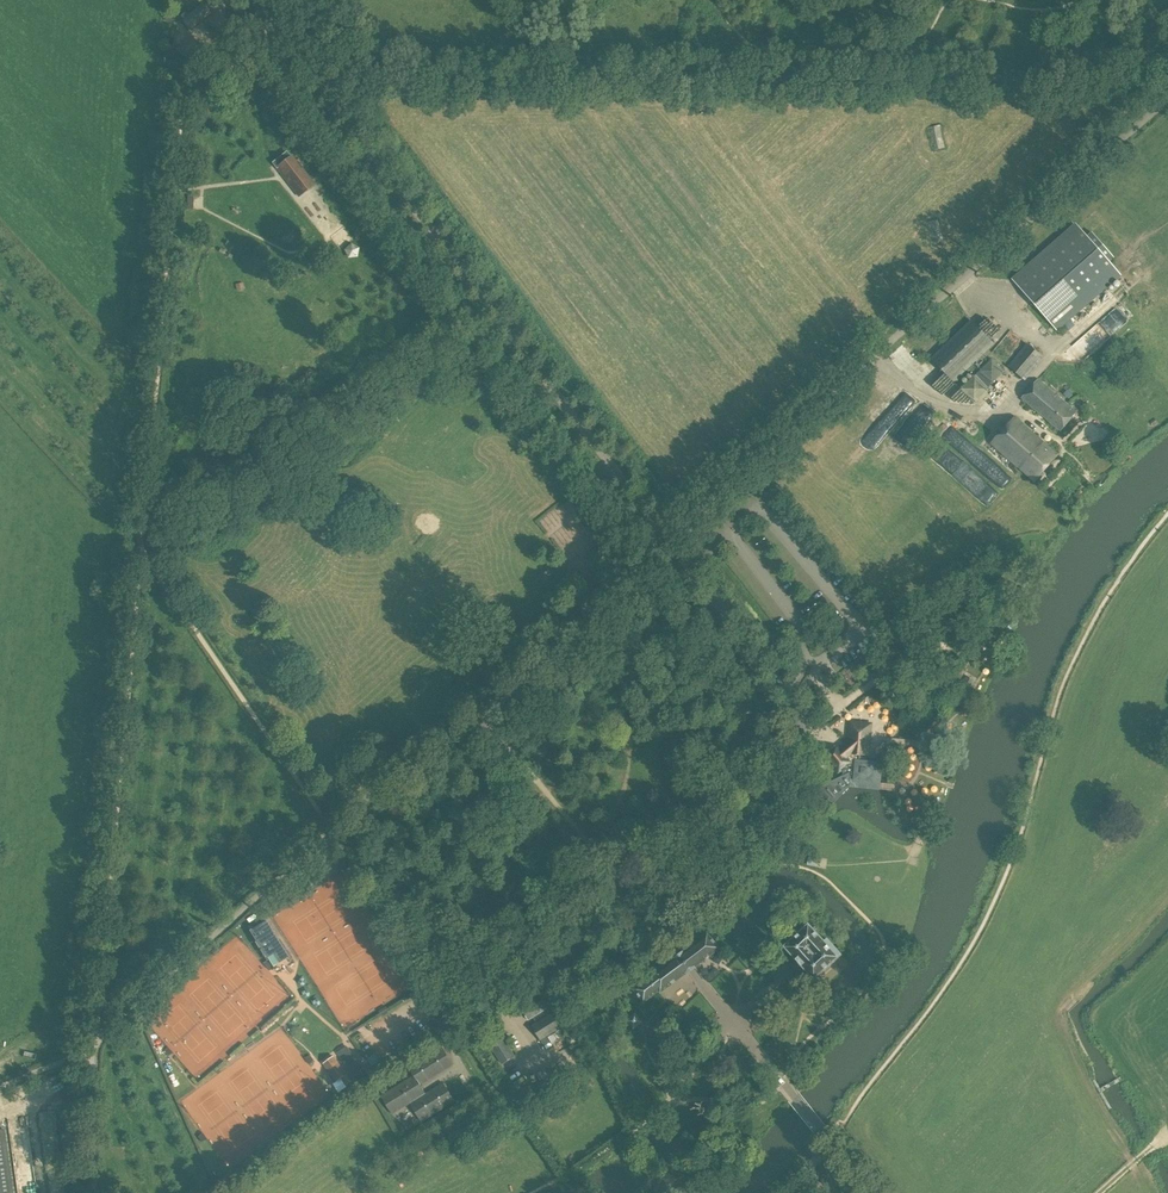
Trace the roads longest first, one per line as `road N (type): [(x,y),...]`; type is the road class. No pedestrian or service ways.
road 1 (unclassified): [(667,537),(255,0)]
road 2 (unclassified): [(667,537),(1167,99)]
road 3 (residential): [(621,885),(798,740),(805,722),(786,693)]
road 4 (track): [(621,885),(474,703)]
road 5 (residential): [(870,1192),(733,1022)]
road 6 (residential): [(456,1014),(621,885)]
road 7 (unclassified): [(786,693),(667,537)]
road 8 (residential): [(733,1022),(621,885)]

